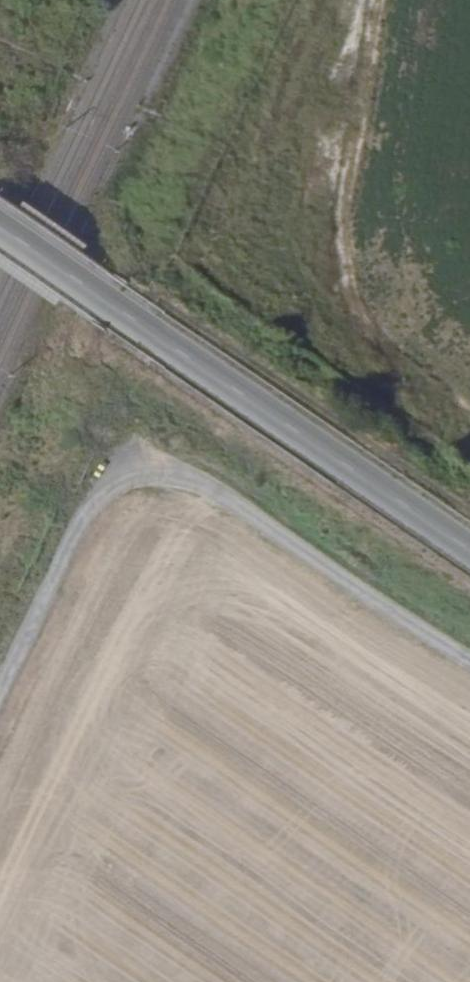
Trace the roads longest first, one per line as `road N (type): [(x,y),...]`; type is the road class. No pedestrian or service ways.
road 1 (unclassified): [(0,689),(94,494),(138,467),(184,473),(469,661)]
road 2 (tertiary): [(469,551),(0,229)]

